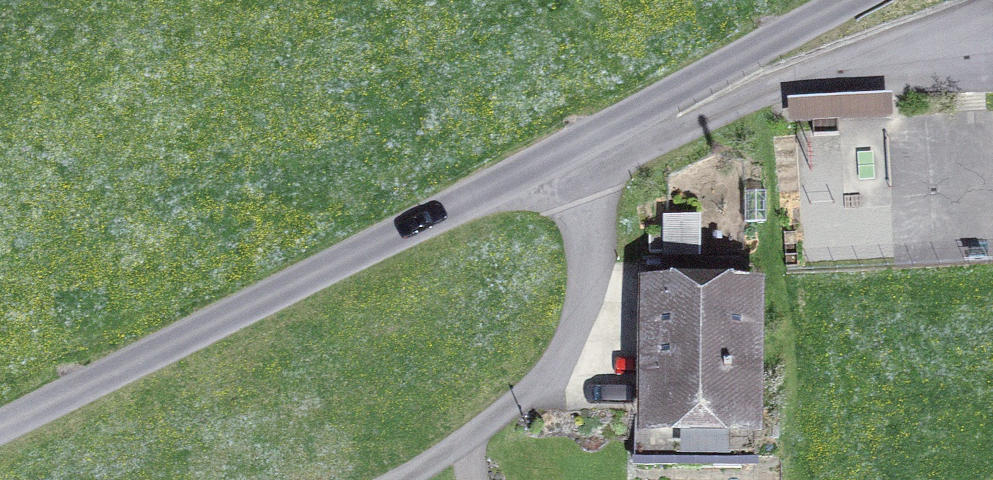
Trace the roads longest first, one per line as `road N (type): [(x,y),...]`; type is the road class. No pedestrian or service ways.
road 1 (unclassified): [(851,0),(0,424)]
road 2 (track): [(387,479),(492,423),(565,355),(591,265),(590,206),(574,143),(992,9)]

